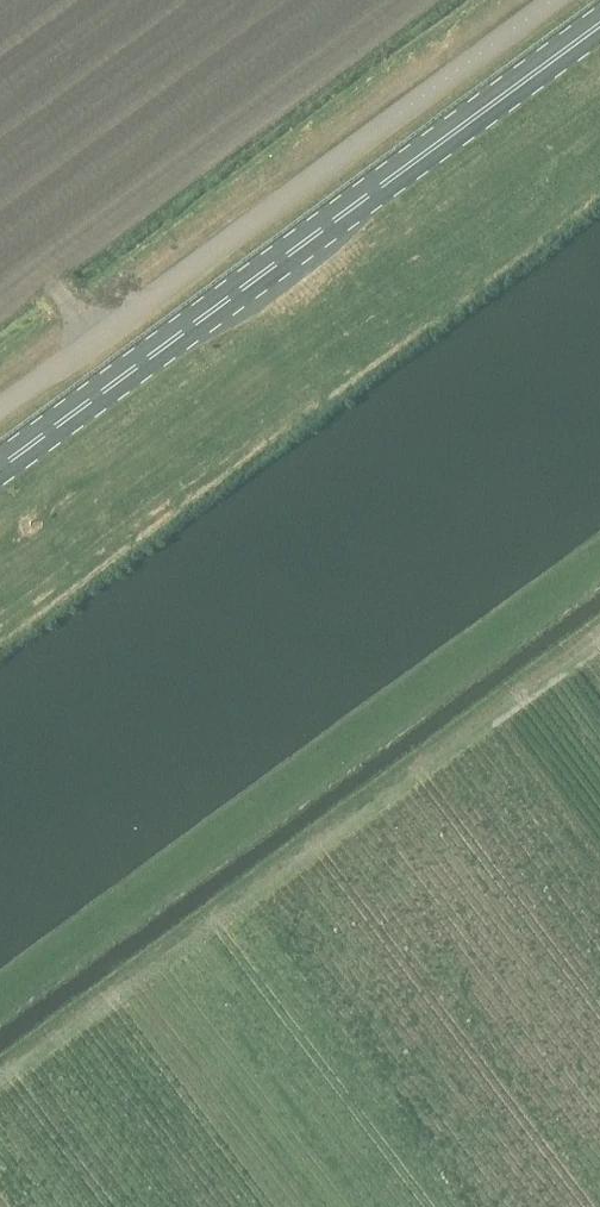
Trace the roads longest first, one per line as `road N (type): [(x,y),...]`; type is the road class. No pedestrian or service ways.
road 1 (primary): [(0,461),(599,21)]
road 2 (unclassified): [(548,0),(0,405)]

